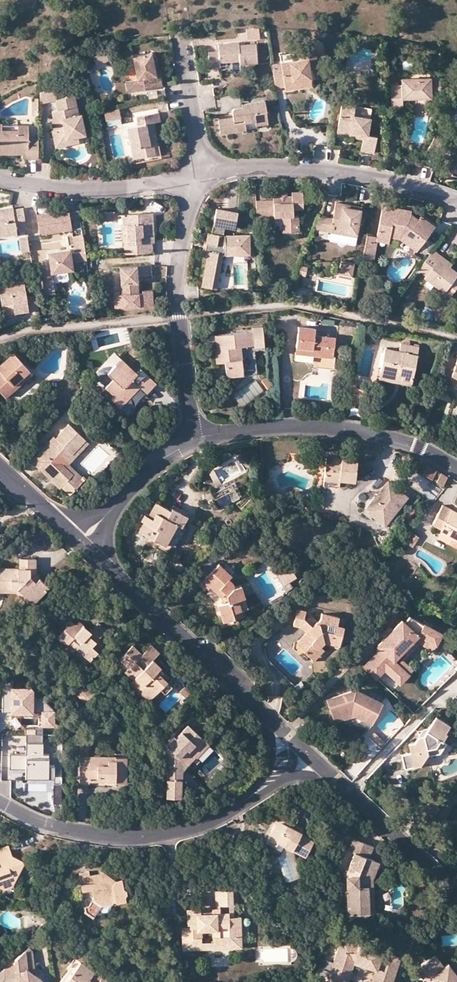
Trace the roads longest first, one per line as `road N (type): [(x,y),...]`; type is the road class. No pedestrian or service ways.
road 1 (residential): [(0,802),(67,829),(166,833),(226,813),(298,746)]
road 2 (residential): [(81,542),(298,746)]
road 3 (residential): [(191,442),(273,426),(361,431),(456,465)]
road 4 (residential): [(199,174),(177,262),(191,442)]
road 5 (residential): [(199,174),(266,166),(348,172),(456,201)]
road 6 (residential): [(298,746),(451,888)]
road 7 (residential): [(0,177),(97,188),(199,174)]
road 8 (residential): [(81,542),(153,467),(191,442)]
road 9 (residential): [(182,43),(199,174)]

